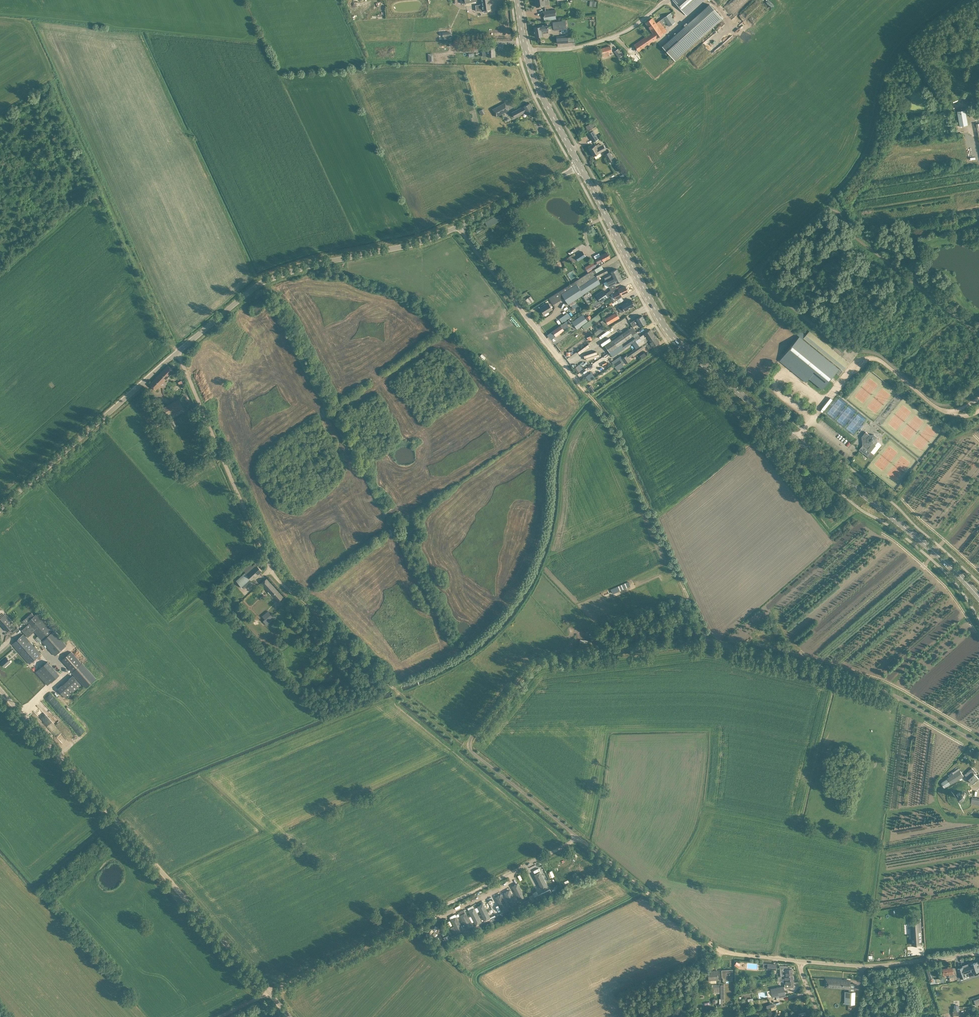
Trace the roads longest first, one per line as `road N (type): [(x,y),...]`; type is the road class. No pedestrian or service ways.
road 1 (unclassified): [(978,953),(853,965),(728,952),(580,837),(412,922)]
road 2 (tertiary): [(978,595),(678,342),(580,167)]
road 3 (unclassified): [(0,505),(254,287),(458,226)]
road 4 (unclassified): [(293,1016),(0,689)]
road 5 (track): [(393,687),(271,562),(177,352)]
road 6 (track): [(706,640),(878,689),(978,743)]
road 7 (track): [(582,388),(615,430),(706,640)]
road 8 (track): [(706,640),(540,664),(469,747)]
road 9 (unclassified): [(582,388),(458,226)]
road 10 (track): [(269,991),(412,922)]
road 11 (unclassified): [(526,52),(615,35),(667,0)]
road 12 (track): [(54,76),(110,209)]
road 13 (track): [(469,747),(580,837)]
road 14 (unclassified): [(458,226),(580,167)]
road 15 (tertiary): [(580,167),(526,52)]

